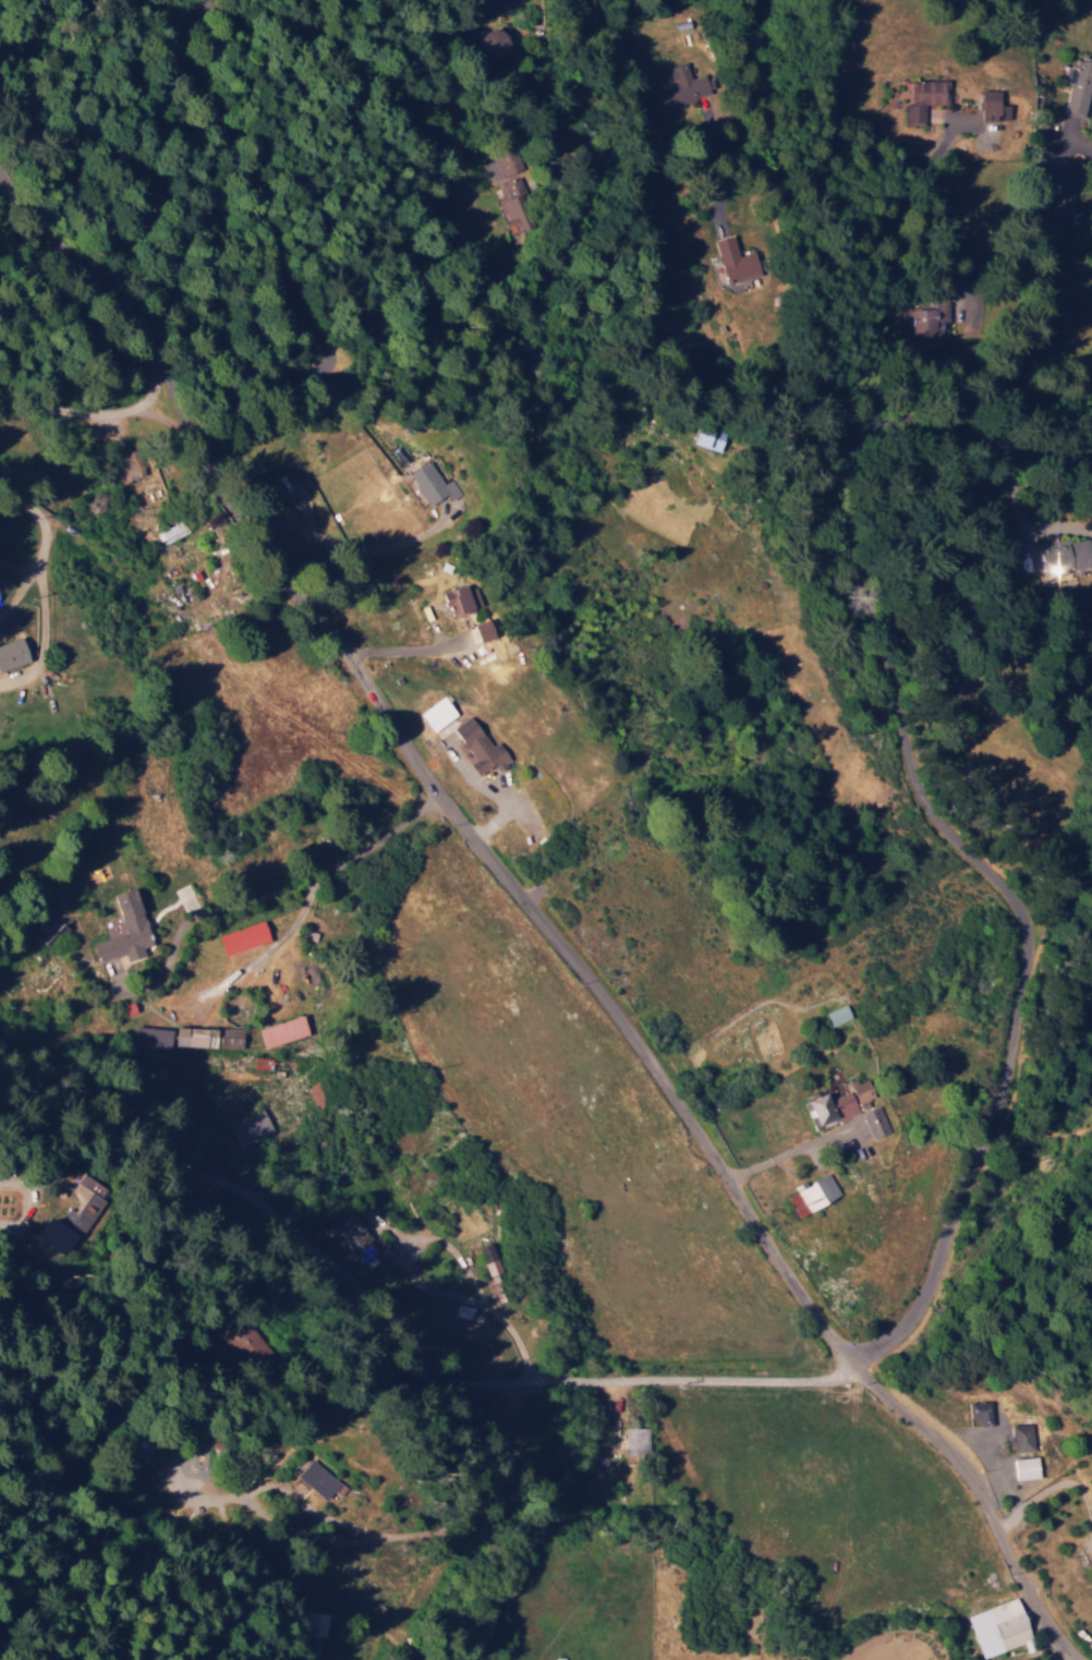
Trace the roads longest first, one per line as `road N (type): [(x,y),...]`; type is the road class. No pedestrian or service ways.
road 1 (tertiary): [(0,161),(60,228),(122,277),(139,306),(177,427),(228,520),(274,568),(437,796),(616,1018),(801,1300),(882,1396),(963,1473),(1030,1606),(1074,1659)]
road 2 (residential): [(122,277),(154,287),(202,336),(252,366),(312,372),(328,360),(291,296),(254,201),(248,144),(174,58),(180,24),(213,15),(303,35),(416,93),(585,146),(631,169),(646,167),(826,303)]
road 3 (residential): [(1091,470),(958,427),(900,421),(866,435),(844,472),(846,536),(885,663),(911,795),(988,879),(1026,935),(1006,1073),(987,1132),(910,1319),(858,1370)]
road 4 (residential): [(858,1370),(813,1382),(484,1383),(430,1376),(356,1319),(274,1229),(231,1159)]
road 5 (residential): [(484,1383),(493,1488),(464,1535),(427,1565),(368,1576),(290,1562),(219,1539),(172,1493)]
road 6 (residential): [(0,476),(117,598),(213,640),(336,653)]
road 7 (residential): [(263,1211),(162,1244),(0,1246)]
road 8 (residential): [(646,167),(883,77)]
road 9 (residential): [(231,1159),(117,1131),(0,1063)]
road 10 (residential): [(162,1244),(144,1332),(111,1391)]
road 11 (residential): [(142,314),(0,266)]

